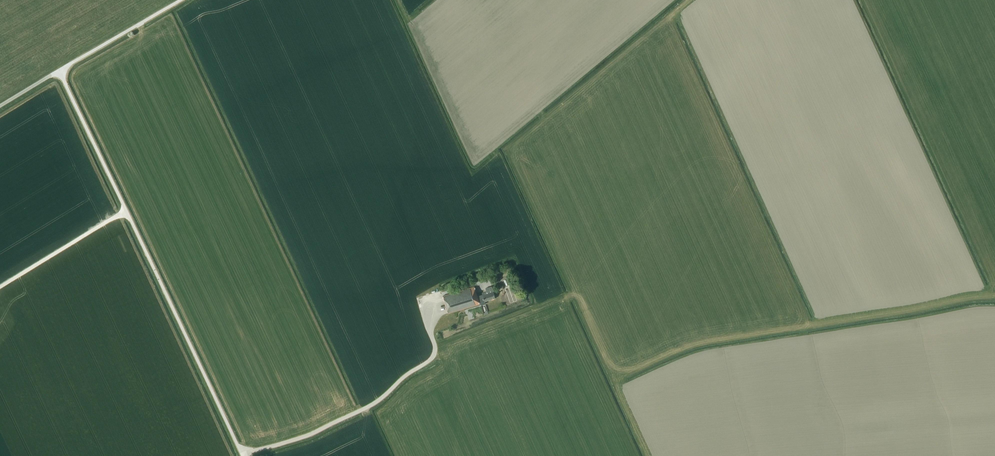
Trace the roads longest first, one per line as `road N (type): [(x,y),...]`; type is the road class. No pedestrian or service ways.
road 1 (unclassified): [(243,455),(59,70),(180,0)]

